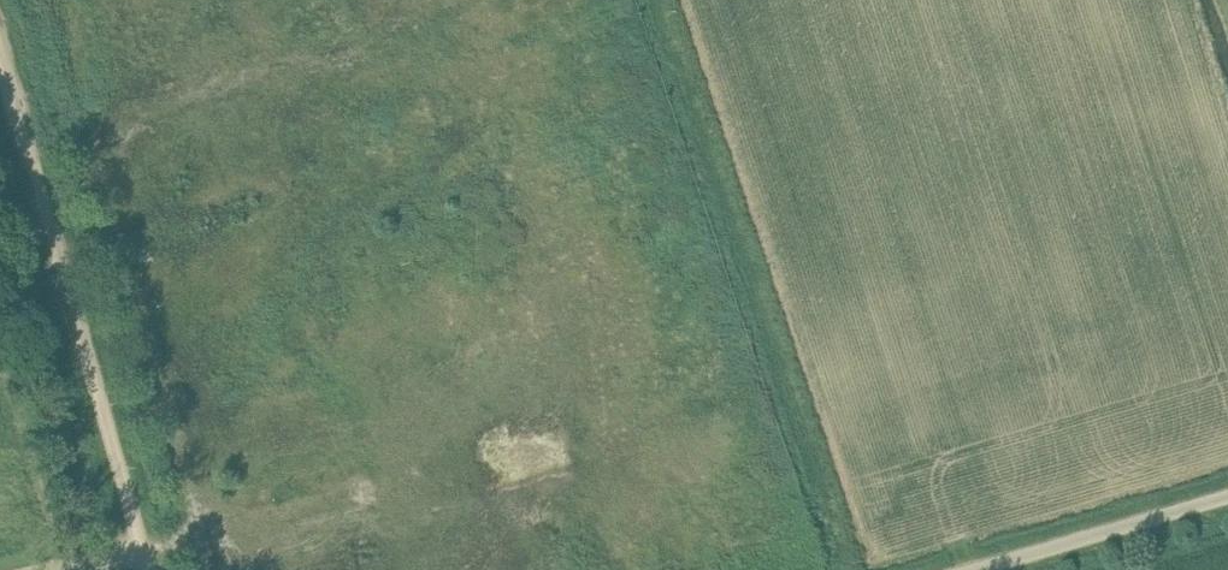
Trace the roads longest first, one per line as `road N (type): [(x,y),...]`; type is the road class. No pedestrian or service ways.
road 1 (unclassified): [(148,569),(0,39)]
road 2 (unclassified): [(941,569),(1227,490)]

